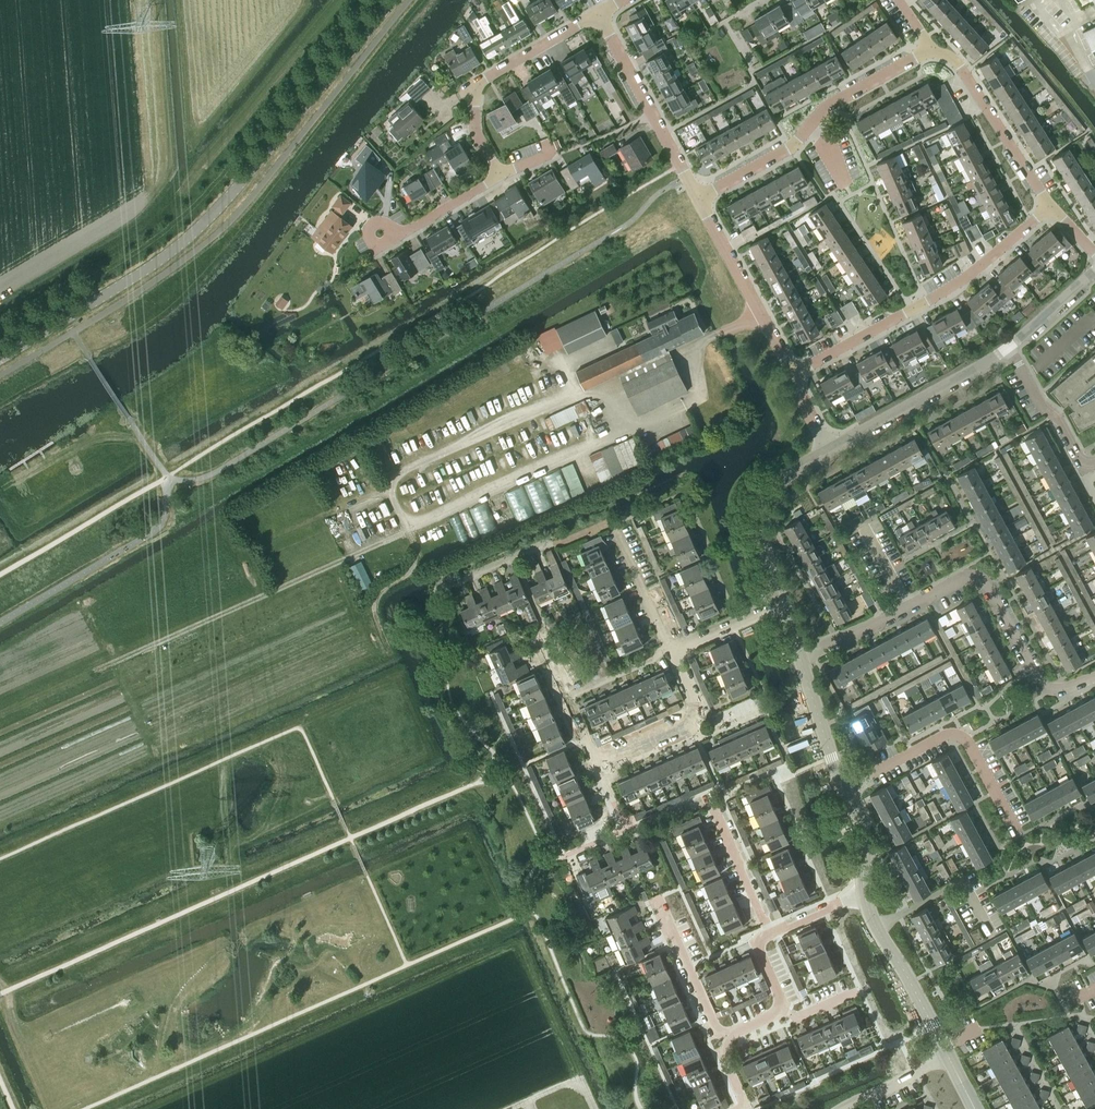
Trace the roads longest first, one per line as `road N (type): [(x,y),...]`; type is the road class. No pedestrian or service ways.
road 1 (unclassified): [(0,358),(206,222),(392,0)]
road 2 (residential): [(1049,206),(954,60),(929,52),(826,106),(793,146),(699,197)]
road 3 (track): [(100,668),(409,528)]
road 4 (residential): [(791,374),(958,282),(1049,206)]
road 5 (residential): [(1019,839),(955,734),(842,786)]
road 6 (residential): [(500,175),(475,131),(476,88),(598,15)]
road 7 (residential): [(597,761),(515,559)]
road 8 (tertiary): [(827,452),(1011,348)]
road 9 (residential): [(699,197),(598,15)]
road 10 (residential): [(791,374),(699,197)]
road 11 (residential): [(1033,671),(983,581),(967,576),(908,609)]
road 12 (tertiary): [(784,604),(762,533),(763,511),(789,472),(827,452)]
road 13 (tertiary): [(948,1054),(876,927),(864,891)]
road 14 (residential): [(730,1036),(714,1026),(660,900)]
road 15 (residential): [(671,652),(611,525)]
road 16 (residential): [(379,233),(402,234),(500,175)]
road 17 (tertiary): [(842,786),(800,657)]
road 18 (residential): [(573,856),(626,830),(597,761)]
road 19 (residential): [(769,934),(716,812)]
road 20 (residential): [(671,652),(784,604)]

